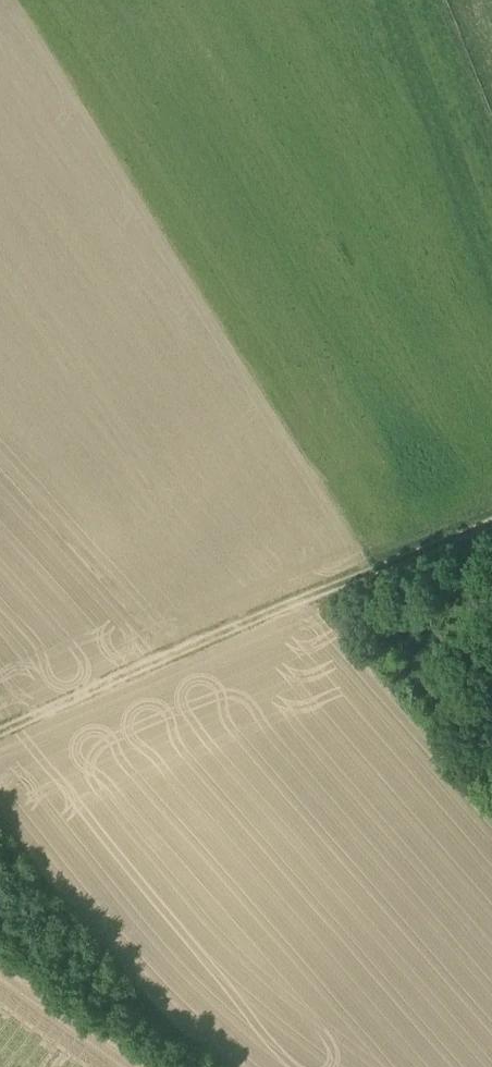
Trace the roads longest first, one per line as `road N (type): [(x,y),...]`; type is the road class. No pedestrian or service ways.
road 1 (track): [(0,746),(120,685),(491,539)]

